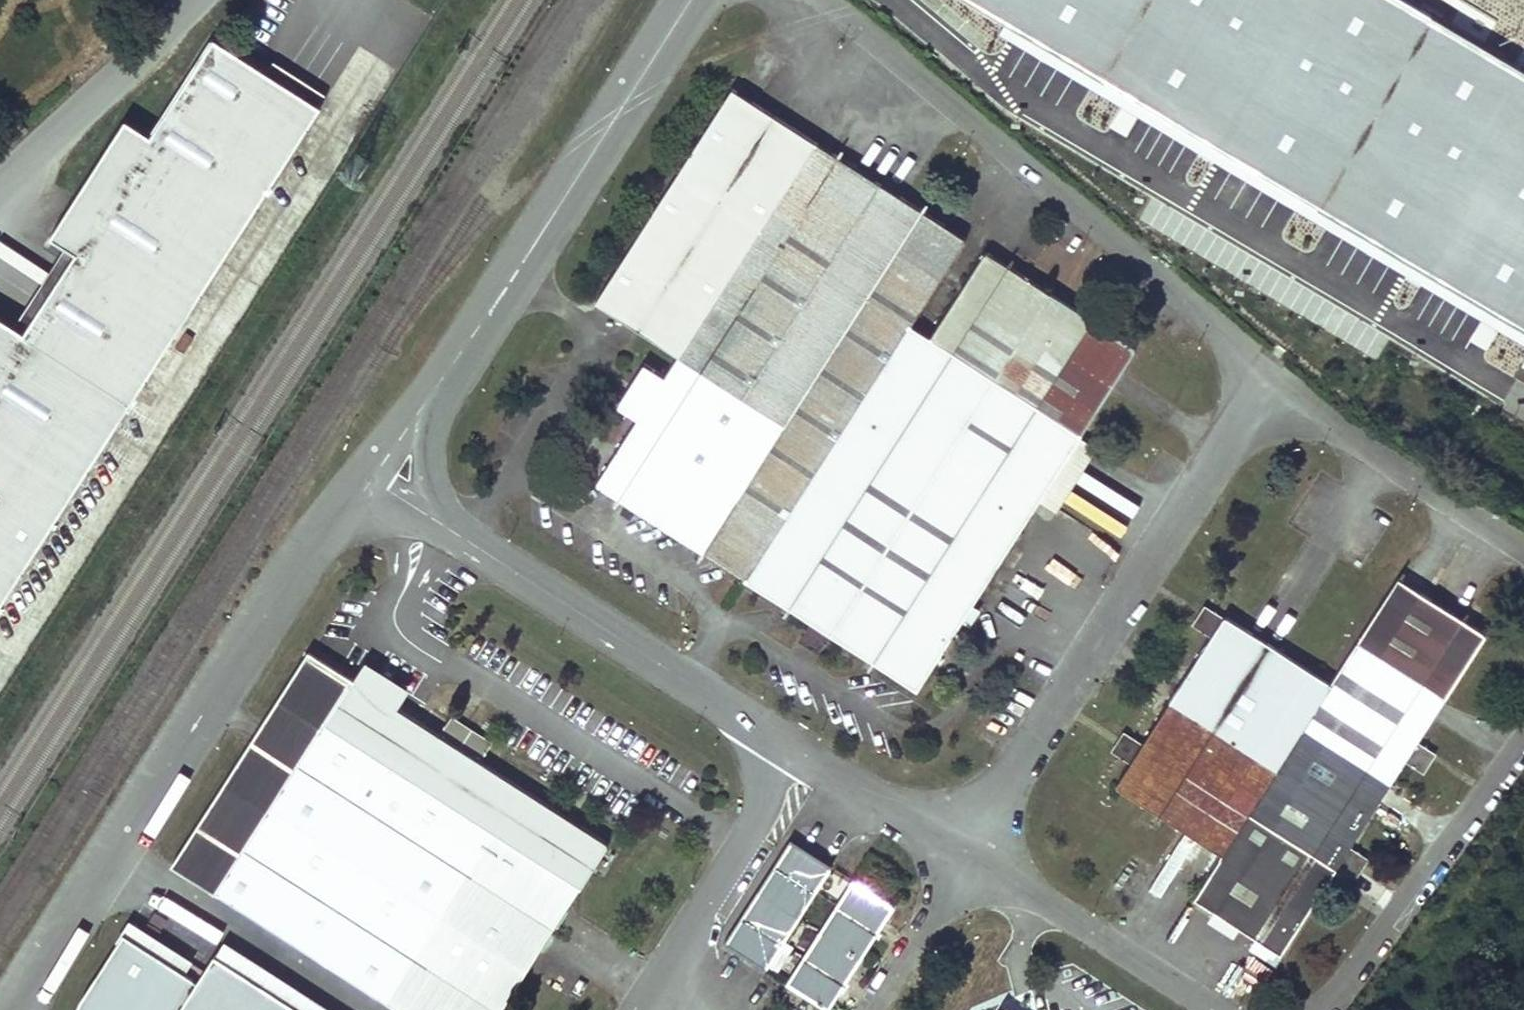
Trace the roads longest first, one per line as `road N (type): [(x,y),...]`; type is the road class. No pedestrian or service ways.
road 1 (residential): [(373,479),(15,1009)]
road 2 (unclassified): [(1267,373),(830,0)]
road 3 (residential): [(373,479),(690,0)]
road 4 (unclassified): [(964,848),(1267,373)]
road 5 (unclassified): [(373,479),(800,751)]
road 6 (unclassified): [(1309,1009),(1523,724)]
road 7 (unclassified): [(1523,555),(1267,373)]
road 8 (residential): [(633,1009),(800,751)]
road 9 (unclassified): [(964,848),(1212,1009)]
road 10 (unclassified): [(0,182),(186,0)]
road 11 (unclassified): [(800,751),(964,848)]

